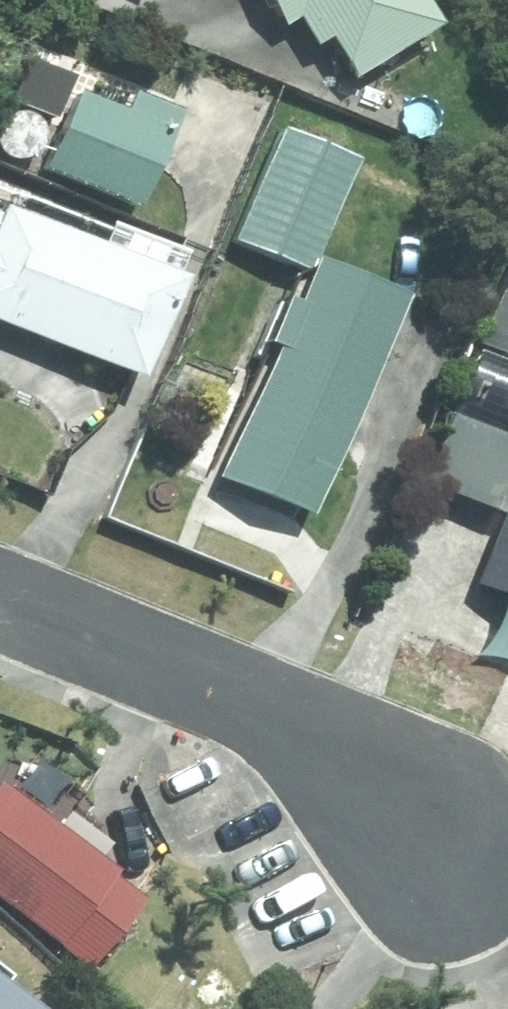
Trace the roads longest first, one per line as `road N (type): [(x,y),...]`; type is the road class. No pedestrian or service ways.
road 1 (residential): [(441,853),(269,704),(0,598)]

